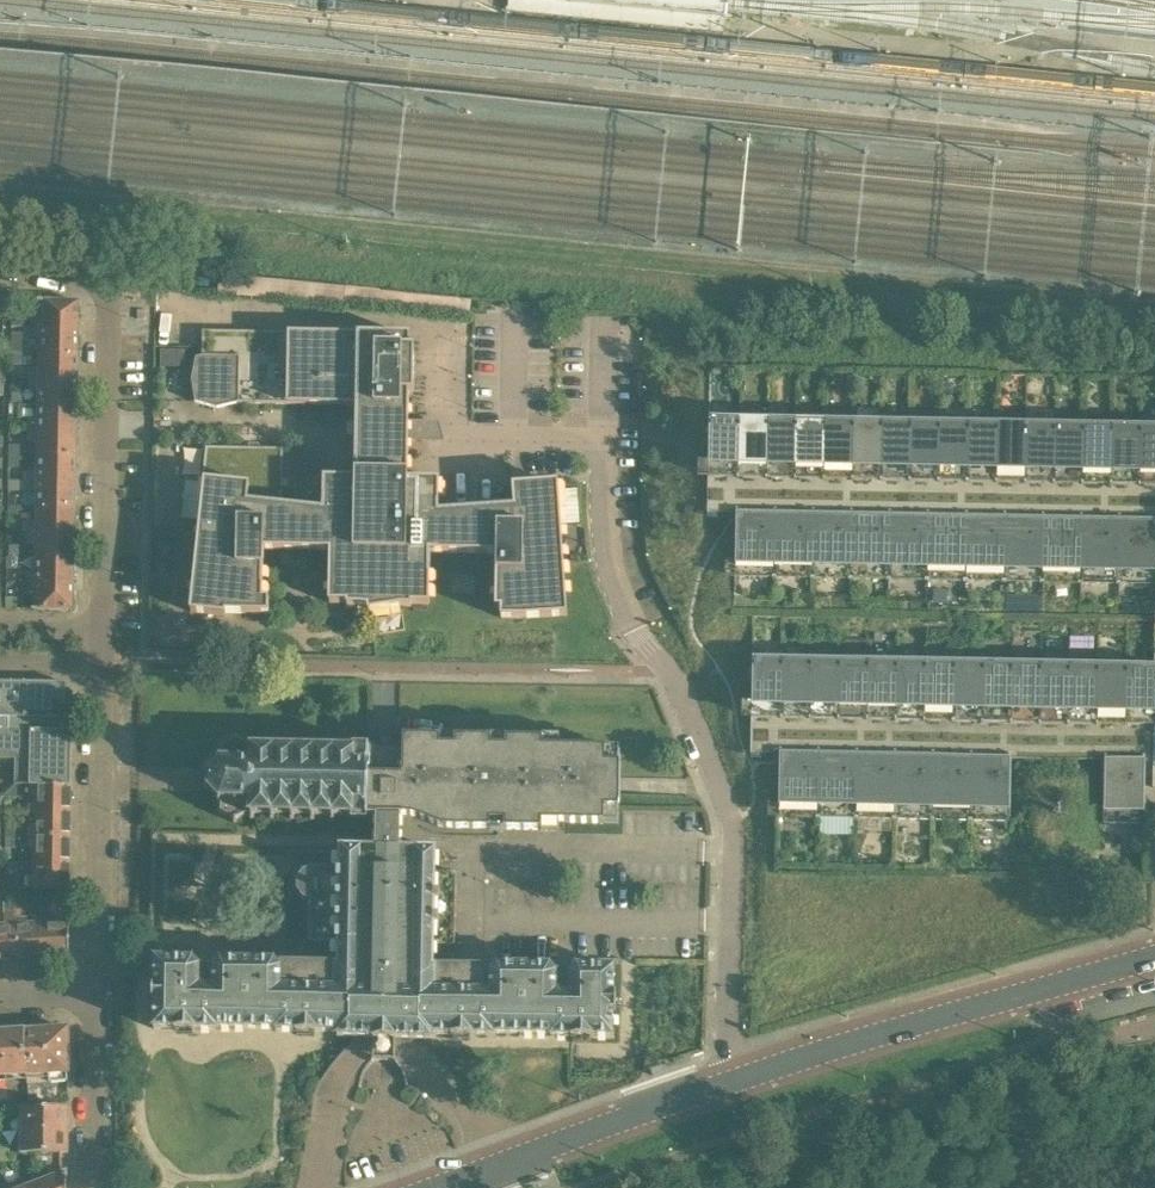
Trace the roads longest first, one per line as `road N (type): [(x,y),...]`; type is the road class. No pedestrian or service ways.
road 1 (residential): [(445,328),(446,436),(599,438),(600,551),(618,611),(658,668)]
road 2 (residential): [(0,258),(107,284),(103,630)]
road 3 (tertiary): [(723,1083),(1154,957)]
road 4 (residential): [(723,1083),(733,814),(683,689),(658,668)]
road 5 (residential): [(102,662),(96,988)]
road 6 (tertiary): [(442,1187),(723,1083)]
road 7 (residential): [(92,1187),(96,988)]

